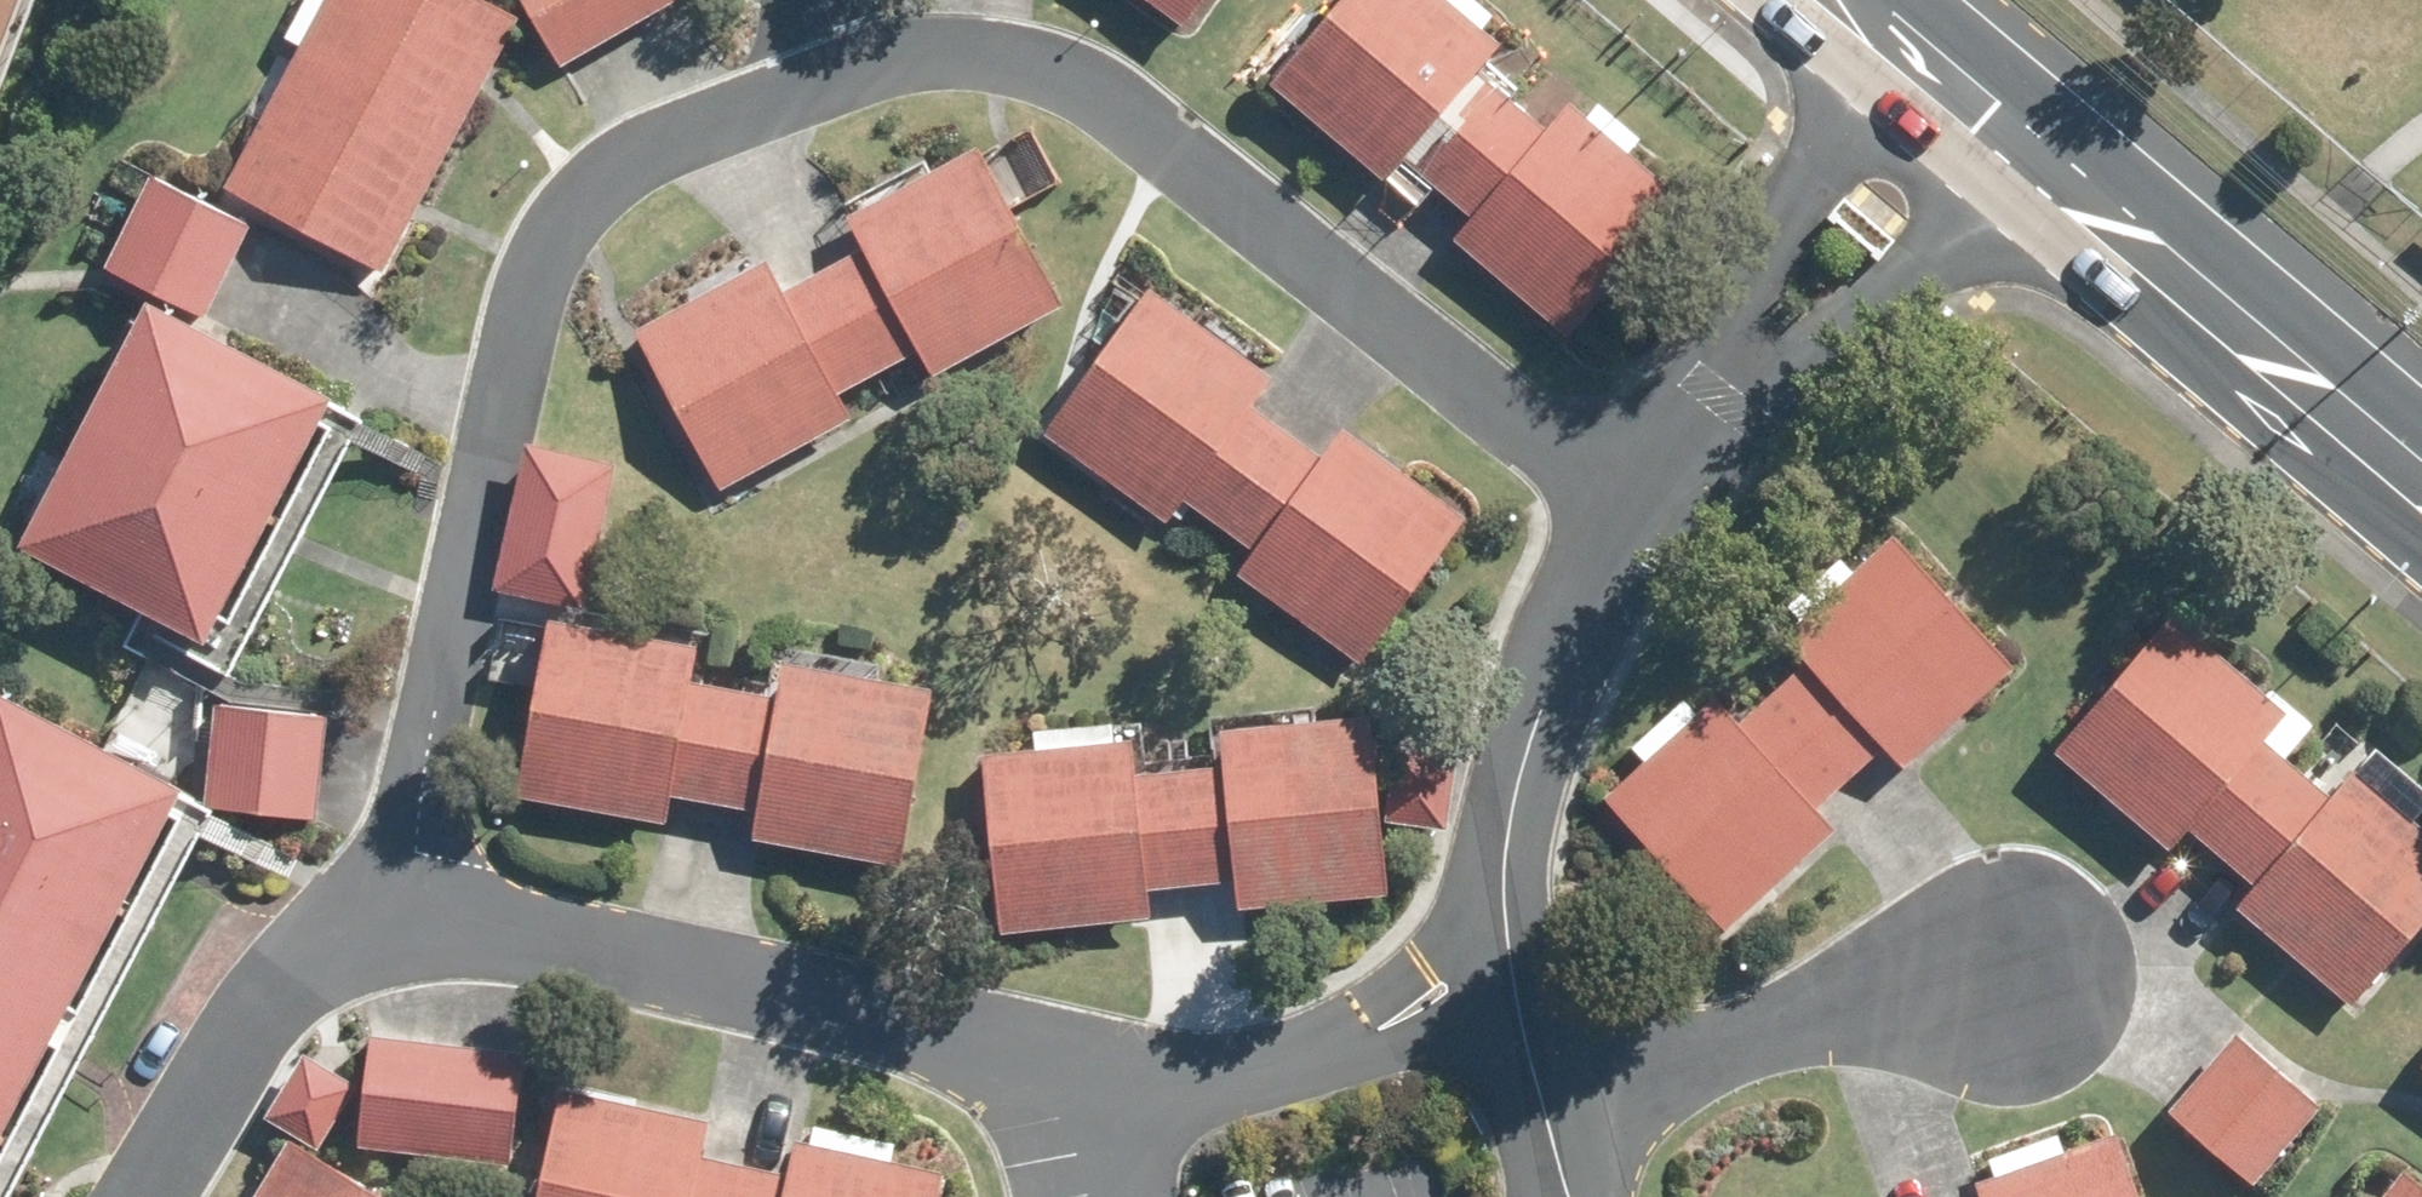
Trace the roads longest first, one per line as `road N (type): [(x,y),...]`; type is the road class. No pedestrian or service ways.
road 1 (residential): [(408,924),(435,703),(527,290),(564,225),(609,179),(852,76)]
road 2 (residential): [(852,76),(949,50),(1074,79),(1626,509)]
road 3 (residential): [(408,924),(479,920),(1115,1088)]
road 4 (residential): [(1626,509),(1708,310),(1933,42)]
road 5 (residential): [(2028,121),(1813,377),(1626,509)]
road 6 (secondary): [(2028,121),(2421,468)]
road 7 (residential): [(1503,978),(1509,837),(1626,509)]
road 8 (residential): [(2004,978),(1805,1017),(1545,1120)]
road 9 (residential): [(1115,1088),(1283,1066),(1503,978)]
road 10 (residential): [(147,1196),(214,1082),(297,967),(345,938),(408,924)]
road 11 (residential): [(1503,978),(1545,1120)]
road 12 (secondary): [(1933,42),(2028,121)]

